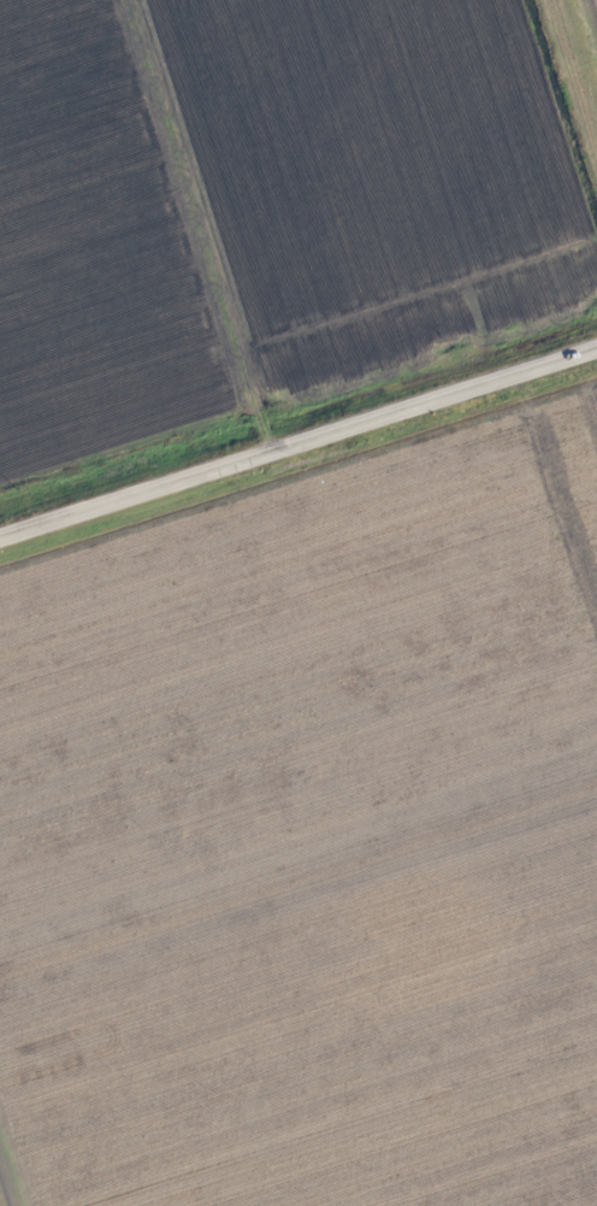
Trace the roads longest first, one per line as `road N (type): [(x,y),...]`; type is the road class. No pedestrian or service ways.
road 1 (tertiary): [(0,542),(596,356)]

